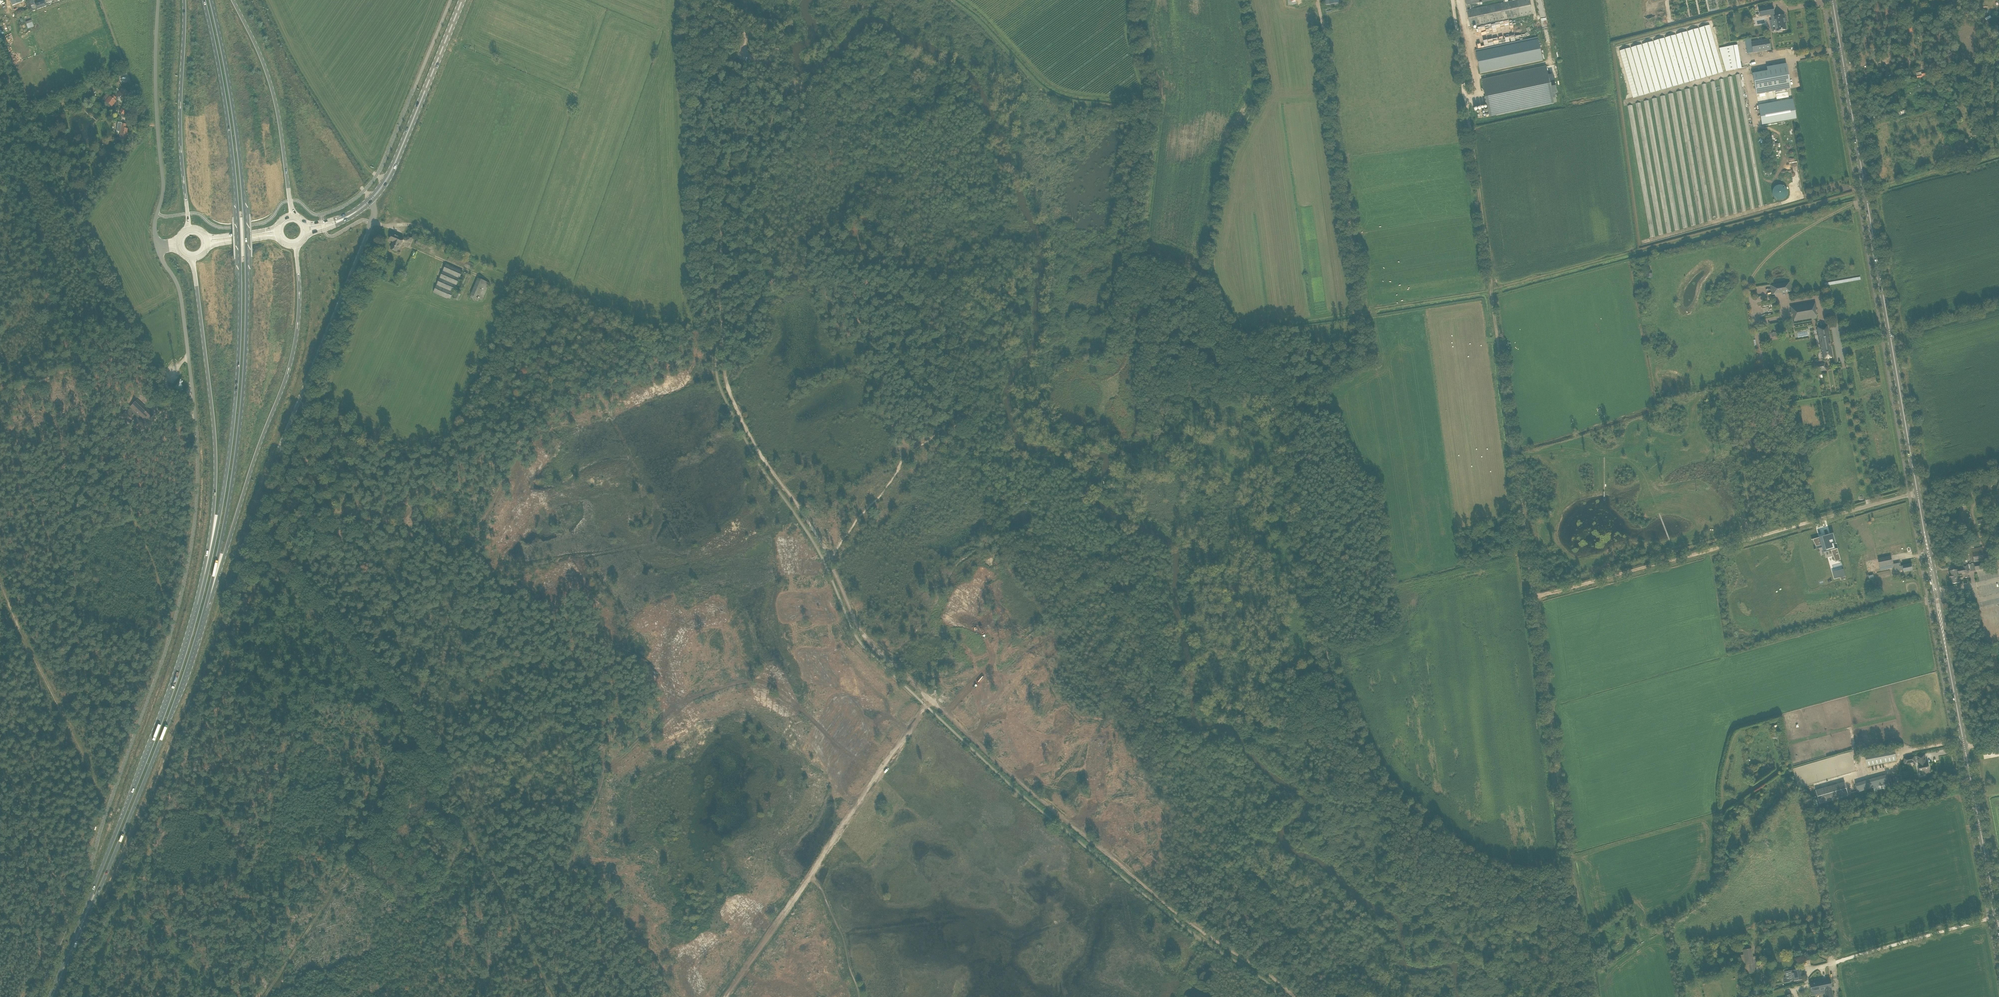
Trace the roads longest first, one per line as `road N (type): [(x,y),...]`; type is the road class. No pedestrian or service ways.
road 1 (track): [(1580,911),(1470,858),(1380,786),(1366,763),(1337,689),(1293,458),(1272,410),(1199,286),(1138,260),(1153,108),(1054,96),(950,0)]
road 2 (secondary): [(1998,930),(1832,0)]
road 3 (primary): [(205,607),(239,430),(246,305),(241,170),(210,0)]
road 4 (primary): [(204,0),(234,172),(240,303),(226,476),(199,605)]
road 5 (track): [(1534,598),(1453,0)]
road 6 (track): [(1272,410),(1366,354),(1319,0)]
road 7 (track): [(473,537),(490,573),(520,587),(539,608),(599,706),(597,794),(567,872),(520,935)]
road 8 (track): [(520,935),(400,701),(268,556)]
road 9 (track): [(1285,988),(1144,886),(931,702)]
road 10 (track): [(1910,495),(1534,598)]
road 11 (primary): [(205,607),(290,365),(299,312),(297,244)]
road 12 (primary): [(192,258),(216,474),(199,605)]
road 13 (primary): [(86,914),(168,720),(205,607)]
road 14 (primary): [(199,605),(86,914)]
road 15 (track): [(1534,598),(1580,911)]
road 16 (track): [(720,297),(722,192),(700,119),(690,6)]
road 17 (track): [(830,560),(735,407),(725,378),(720,297)]
road 18 (track): [(104,819),(136,832),(147,849),(125,897),(221,996)]
road 19 (unclassified): [(158,0),(163,186),(157,244)]
road 20 (track): [(26,124),(135,341)]
road 21 (primary): [(184,0),(181,151),(189,229)]
road 22 (primary): [(293,217),(269,78),(232,0)]
road 23 (primary): [(370,202),(393,168),(462,0)]
road 24 (track): [(926,707),(810,875)]
road 25 (track): [(111,801),(21,628)]
road 26 (track): [(931,702),(864,637),(830,560)]
road 27 (unclassified): [(158,251),(179,291),(195,415)]
road 28 (track): [(810,875),(726,996)]
road 29 (track): [(859,996),(810,875)]

